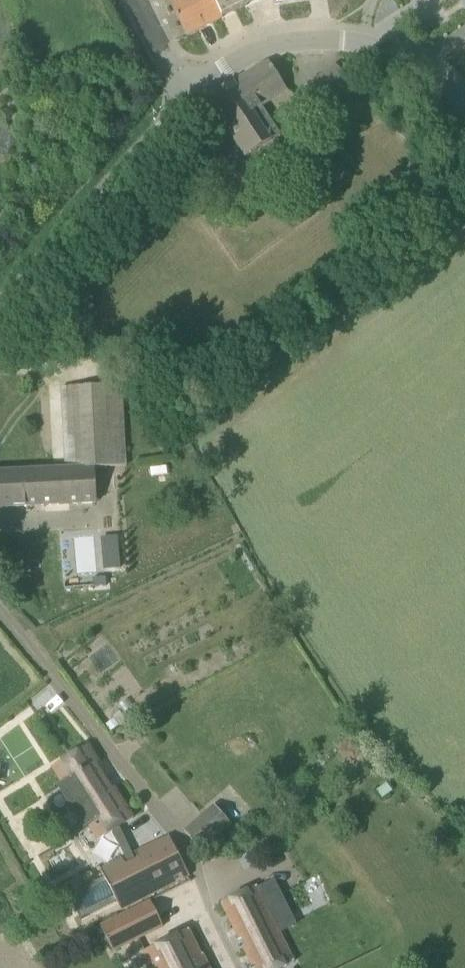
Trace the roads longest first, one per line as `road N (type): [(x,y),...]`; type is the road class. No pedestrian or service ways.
road 1 (tertiary): [(0,299),(189,101)]
road 2 (unclassified): [(354,41),(290,42),(223,71),(189,101)]
road 3 (residential): [(464,106),(430,71),(394,50),(354,41)]

